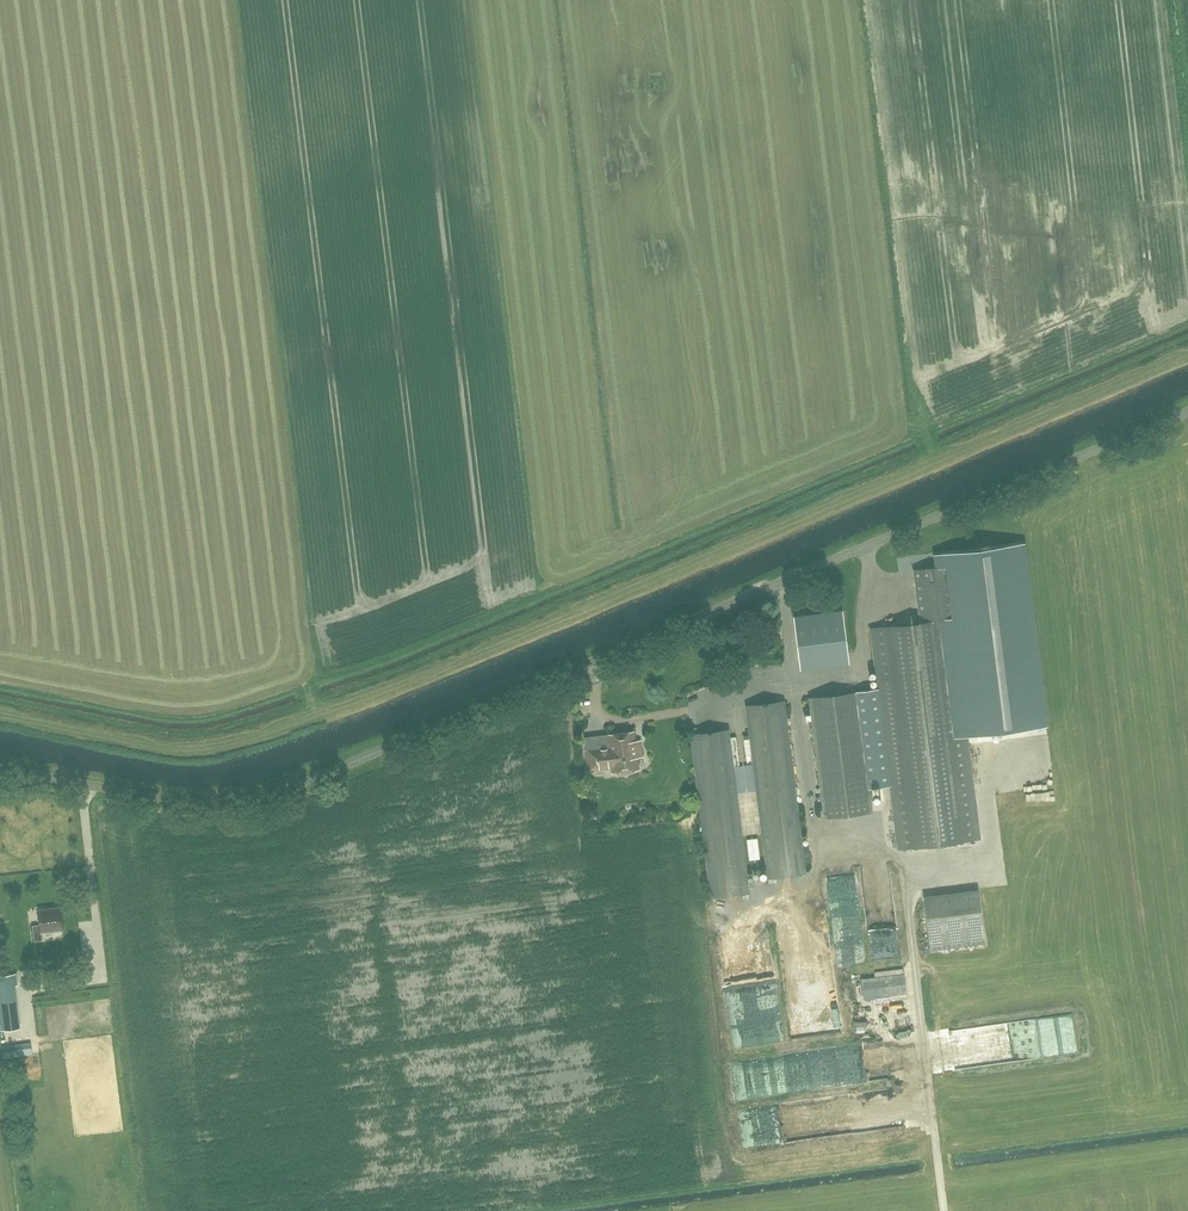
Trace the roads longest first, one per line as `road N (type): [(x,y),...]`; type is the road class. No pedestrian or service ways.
road 1 (unclassified): [(0,767),(177,802),(264,795),(1187,411)]

